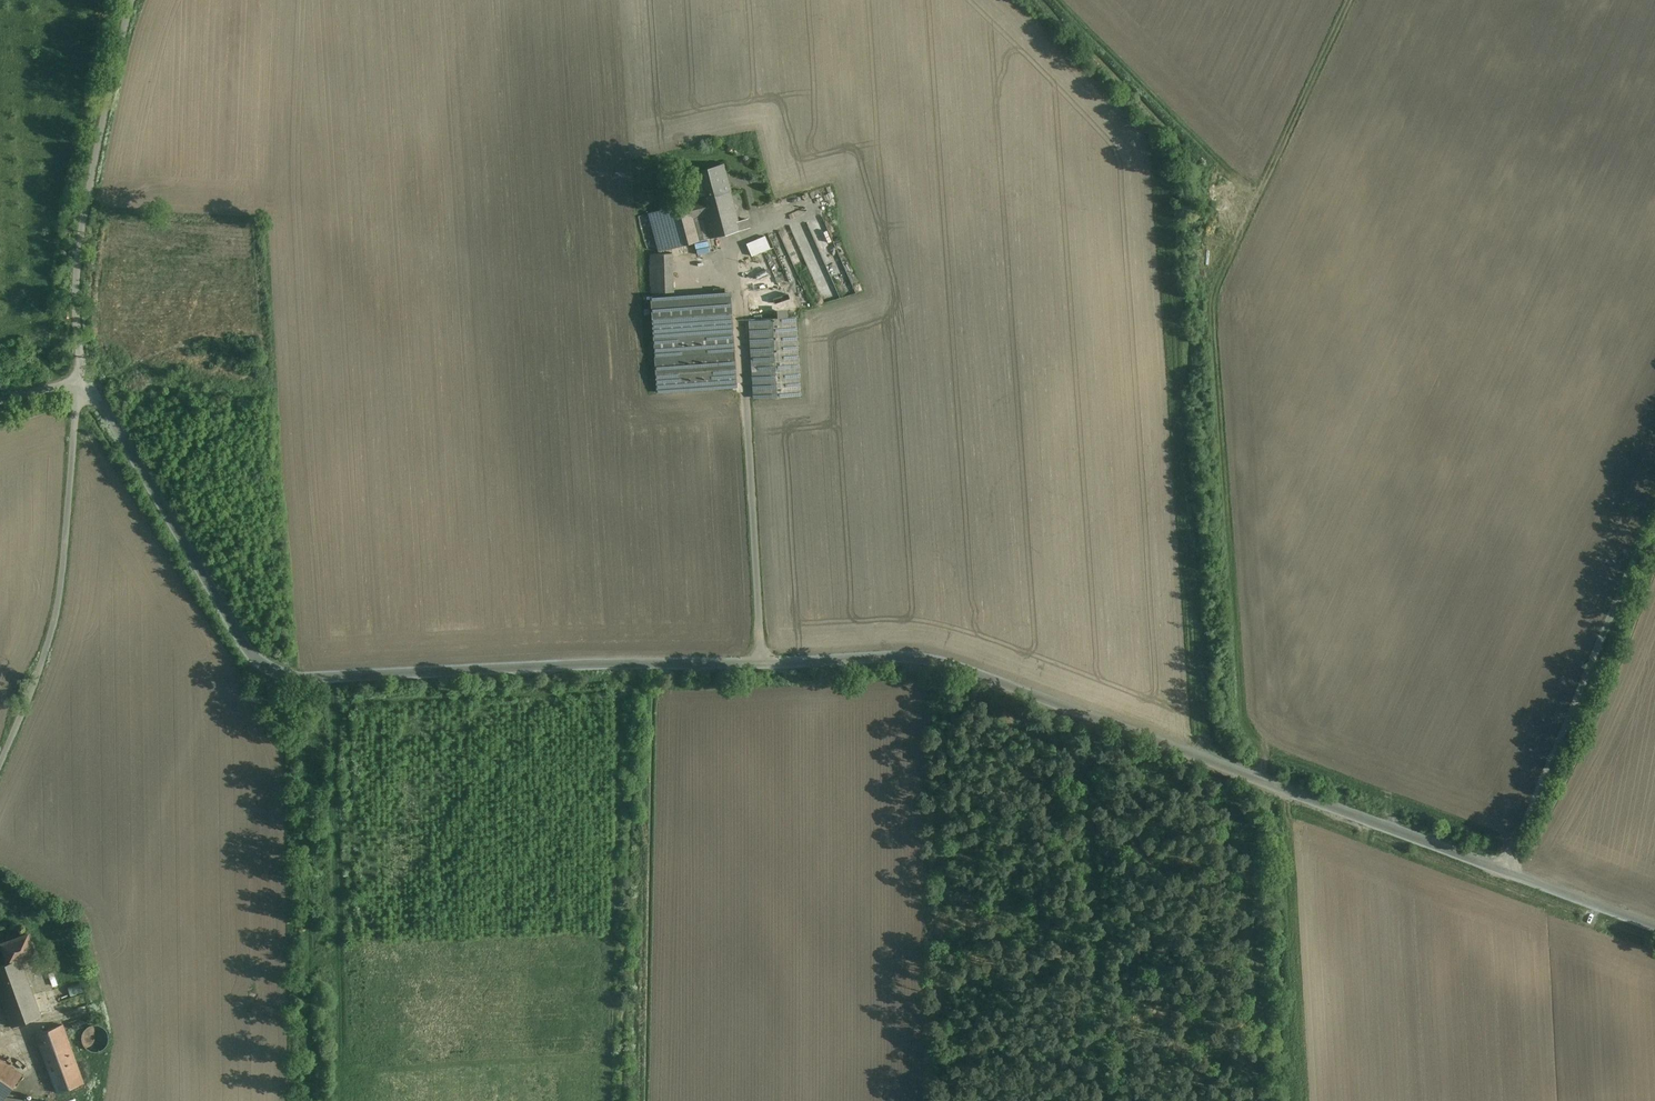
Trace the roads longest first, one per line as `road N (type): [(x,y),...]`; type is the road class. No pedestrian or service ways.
road 1 (unclassified): [(1506,872),(915,658),(283,675),(260,662),(241,638),(88,380)]
road 2 (track): [(1268,782),(1265,759),(1242,725),(1213,299),(1351,0)]
road 3 (track): [(260,662),(304,763),(308,1100)]
road 4 (unclassified): [(1506,872),(1654,504)]
road 5 (unclassified): [(132,0),(70,307),(88,380)]
road 6 (track): [(1100,1100),(1094,720)]
road 7 (track): [(1257,198),(1056,0)]
road 8 (unclassified): [(1654,927),(1506,872)]

